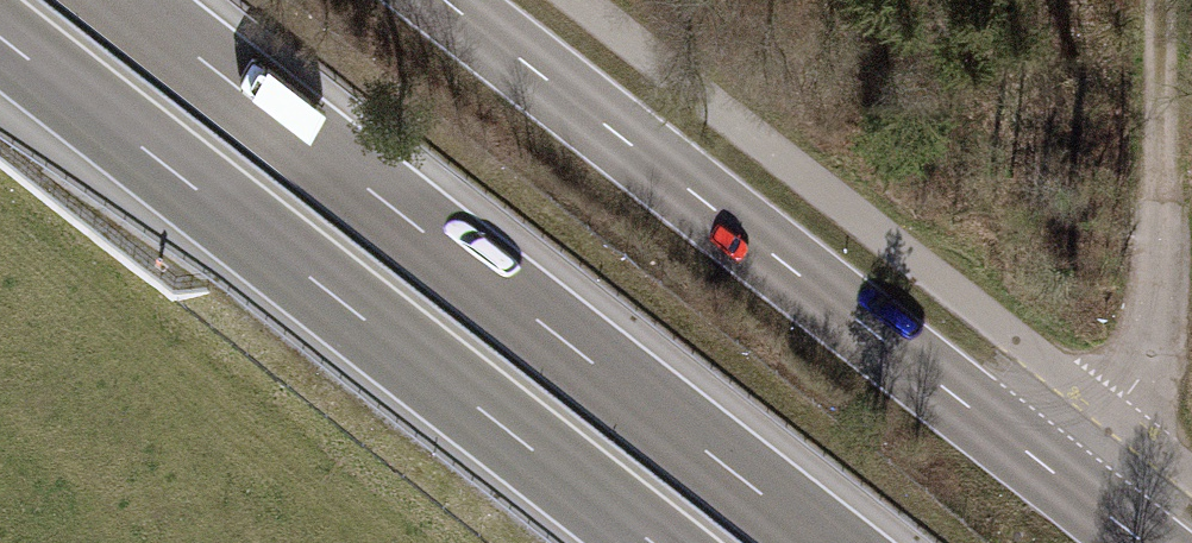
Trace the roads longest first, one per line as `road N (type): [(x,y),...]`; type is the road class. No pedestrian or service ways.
road 1 (motorway): [(828,542),(127,0)]
road 2 (primary): [(443,0),(1138,542)]
road 3 (motorway): [(0,42),(647,542)]
road 4 (track): [(1069,490),(1148,357),(1163,225),(1162,0)]

